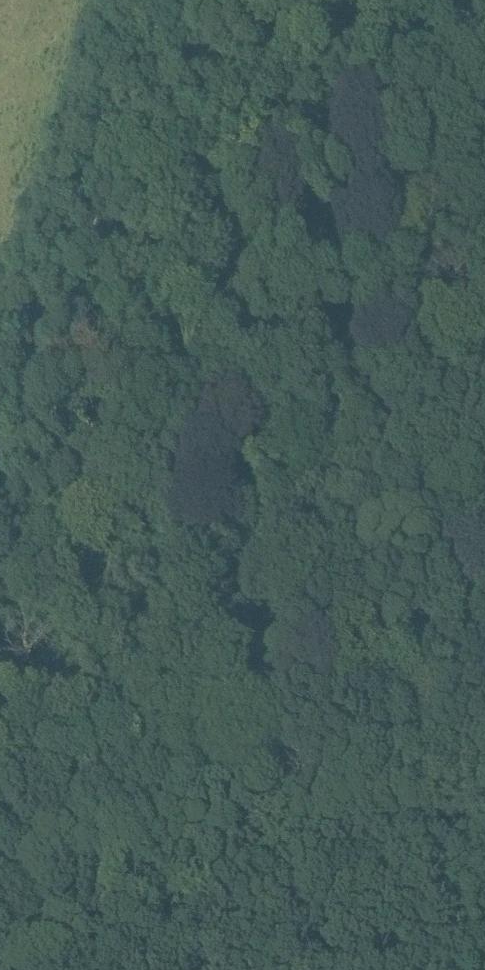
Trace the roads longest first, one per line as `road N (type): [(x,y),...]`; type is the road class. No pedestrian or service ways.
road 1 (track): [(269,10),(422,68)]
road 2 (track): [(241,23),(224,101),(229,182)]

